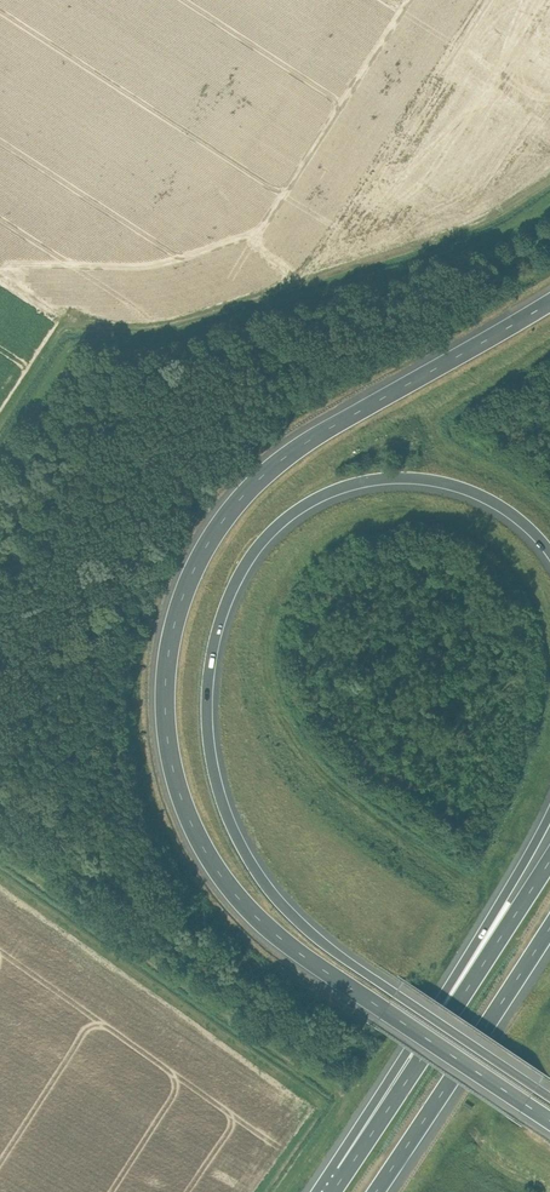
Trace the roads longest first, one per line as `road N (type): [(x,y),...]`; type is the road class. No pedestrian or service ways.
road 1 (motorway): [(549,303),(316,436),(249,491),(204,550),(177,612),(165,719),(197,837),(245,907),(282,941),(549,1120)]
road 2 (motorway): [(429,1016),(304,927),(240,842),(209,743),(215,637),(237,580),(265,539),(307,504),(366,482),(457,486),(510,513),(549,551)]
road 3 (motorway): [(549,859),(345,1173)]
road 4 (motorway): [(375,1191),(549,927)]
road 5 (motorway): [(549,812),(429,1016)]
road 6 (motorway): [(429,1016),(345,1173)]
road 7 (motorway): [(549,1097),(429,1016)]

